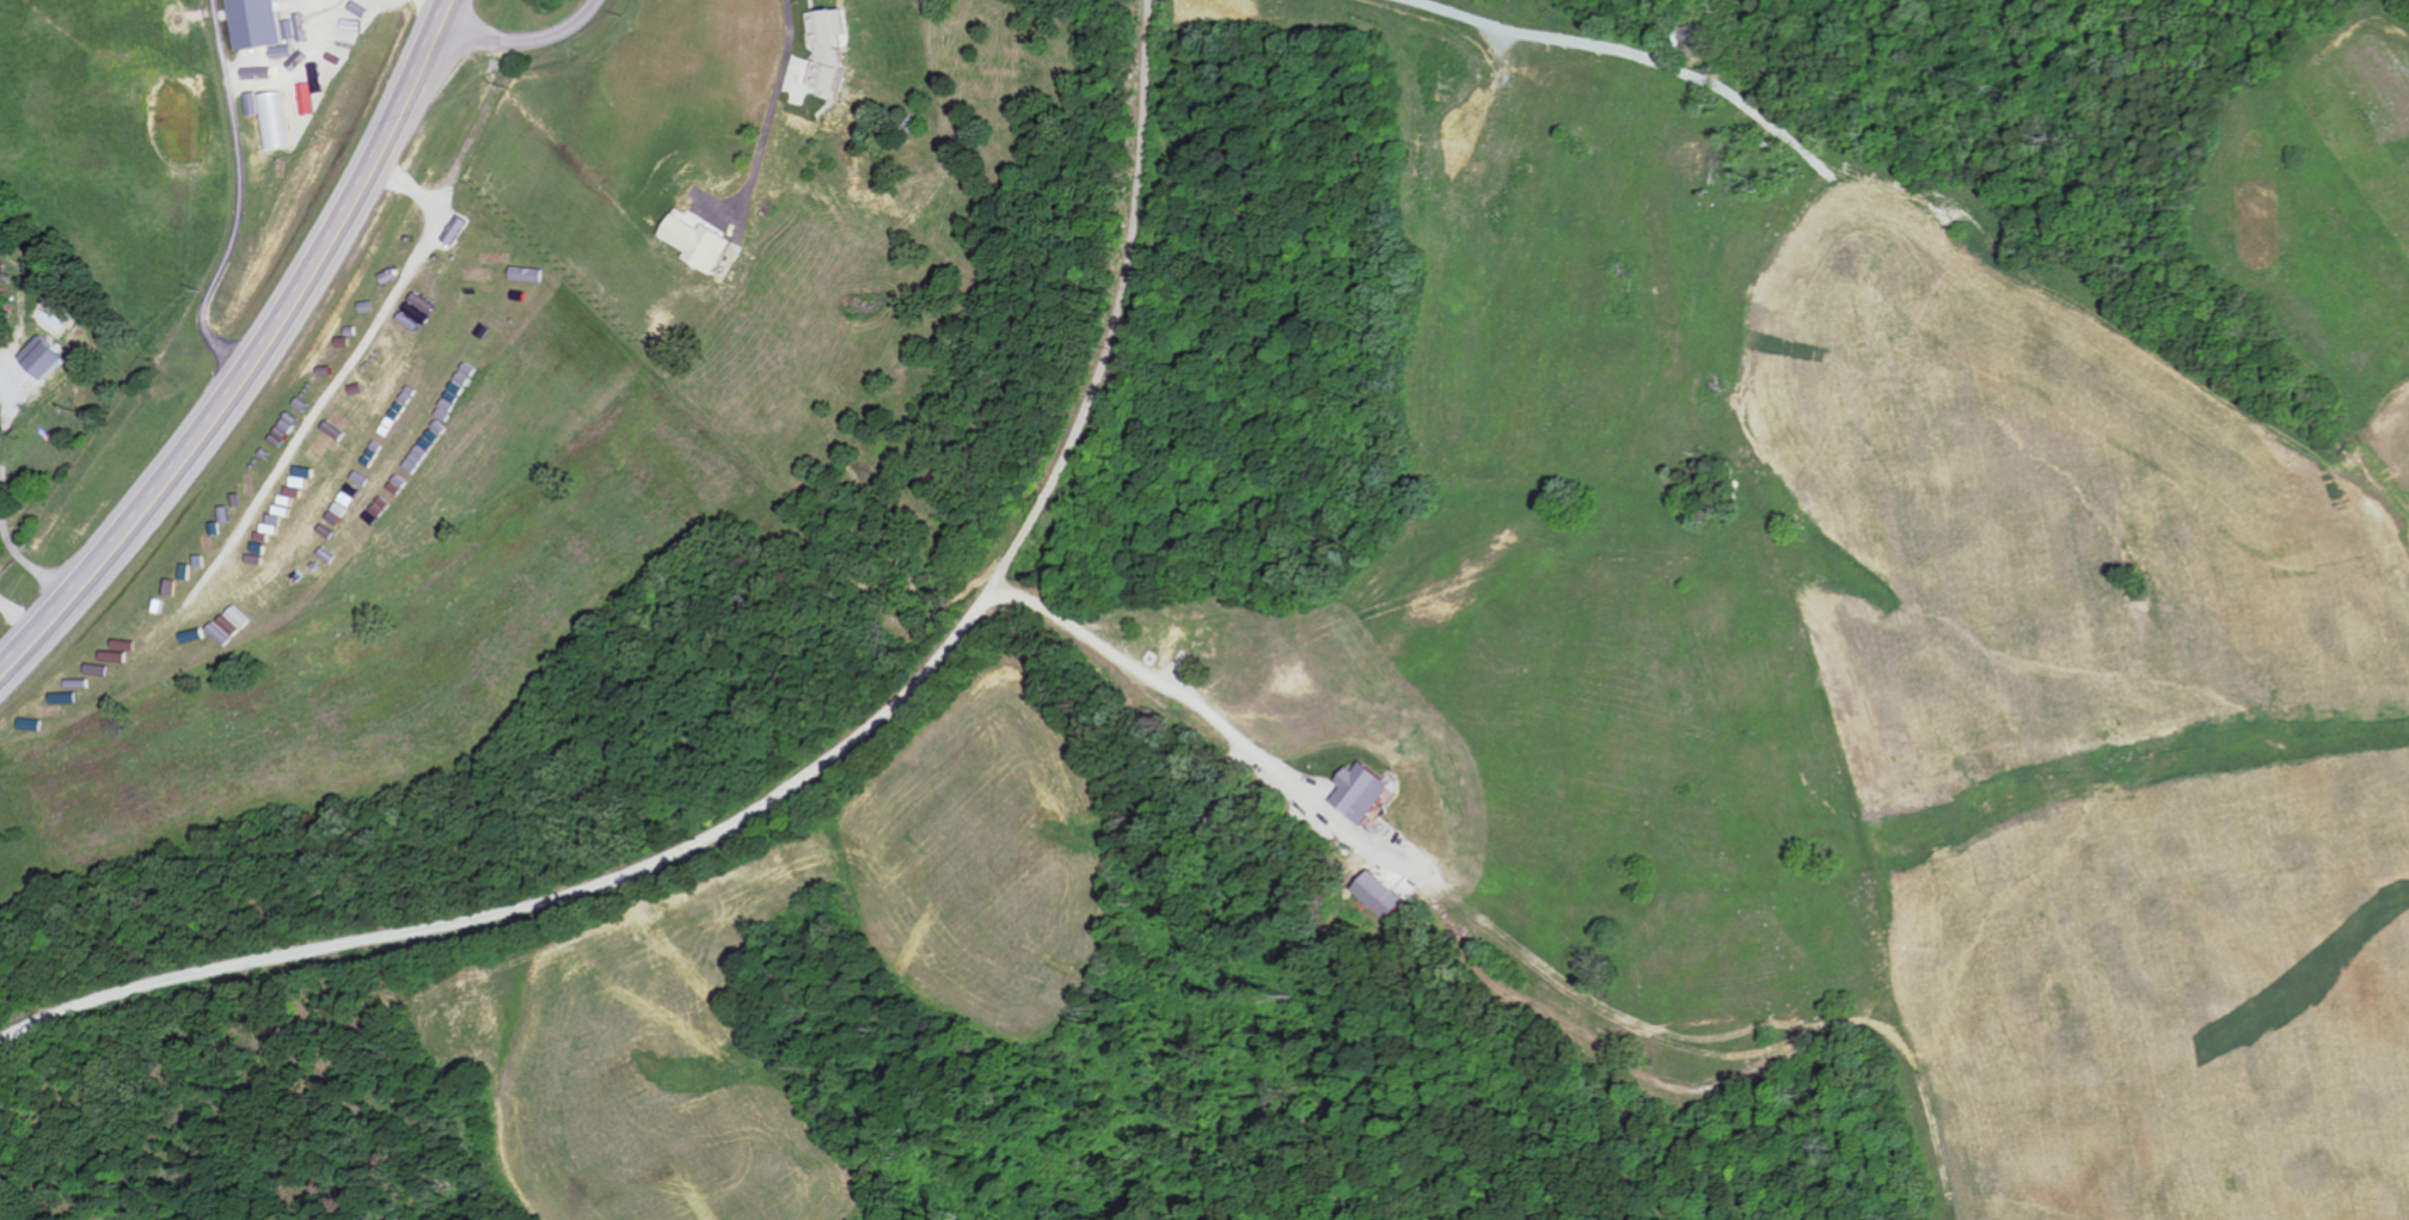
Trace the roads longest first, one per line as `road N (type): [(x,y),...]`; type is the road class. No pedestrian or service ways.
road 1 (residential): [(0,1001),(703,829),(964,1219)]
road 2 (trunk): [(450,0),(374,161),(244,376),(105,559),(0,674)]
road 3 (residential): [(443,17),(491,35),(546,36),(592,0)]

